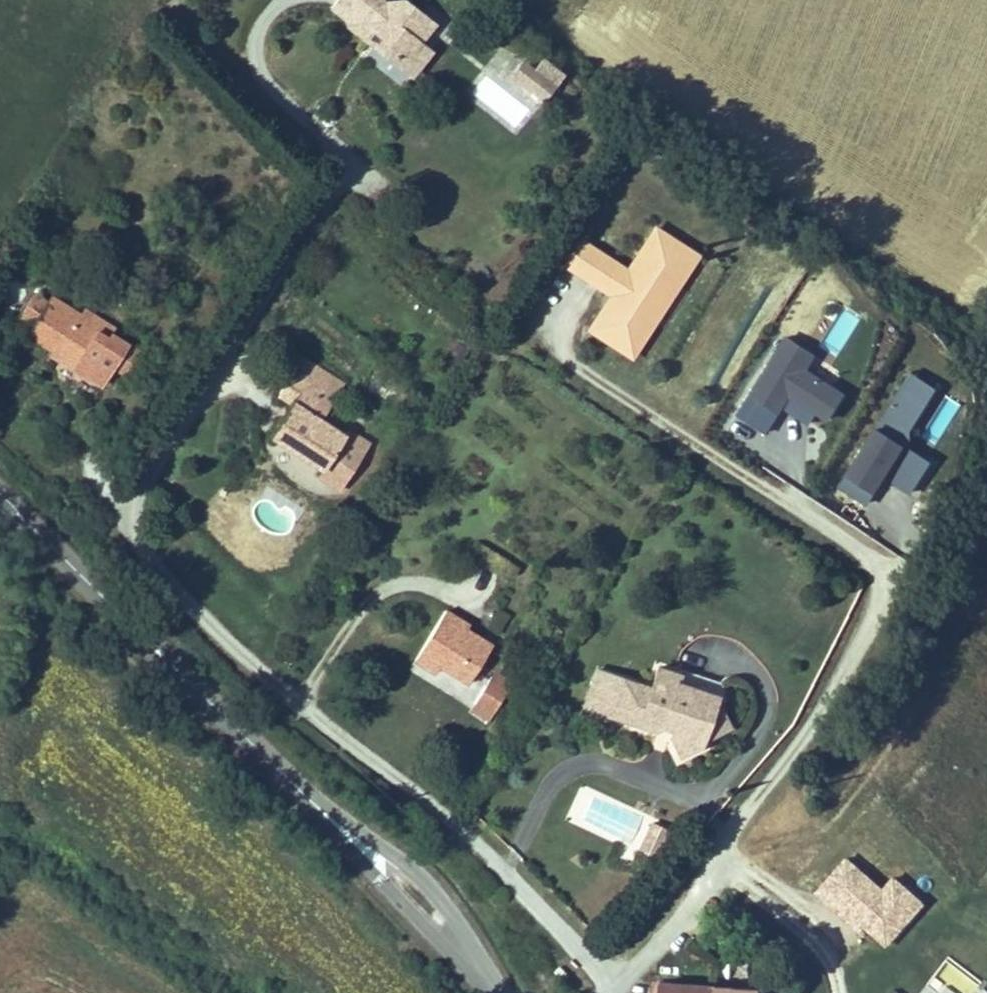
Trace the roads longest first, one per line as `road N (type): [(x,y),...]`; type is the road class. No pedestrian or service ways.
road 1 (tertiary): [(260,756),(0,493)]
road 2 (tertiary): [(503,992),(452,910),(408,863),(260,756)]
road 3 (tertiary): [(260,756),(488,992)]

